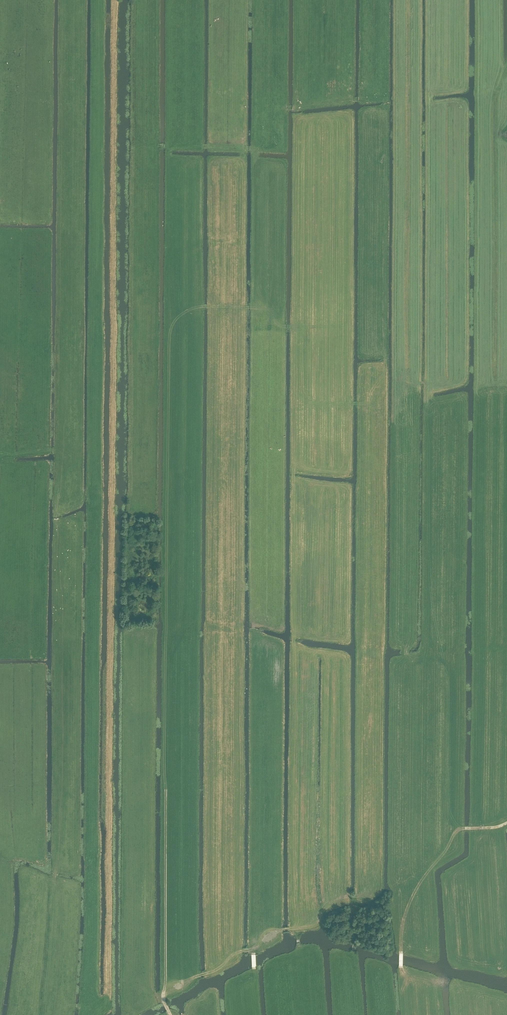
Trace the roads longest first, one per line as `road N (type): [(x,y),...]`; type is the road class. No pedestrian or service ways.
road 1 (track): [(170,313),(164,1001)]
road 2 (track): [(170,147),(170,313),(256,308),(283,327),(309,327)]
road 3 (track): [(356,966),(361,896),(346,896),(164,997),(148,994)]
road 4 (track): [(400,966),(402,899),(458,830),(506,824)]
road 5 (track): [(262,148),(170,147),(174,93)]

